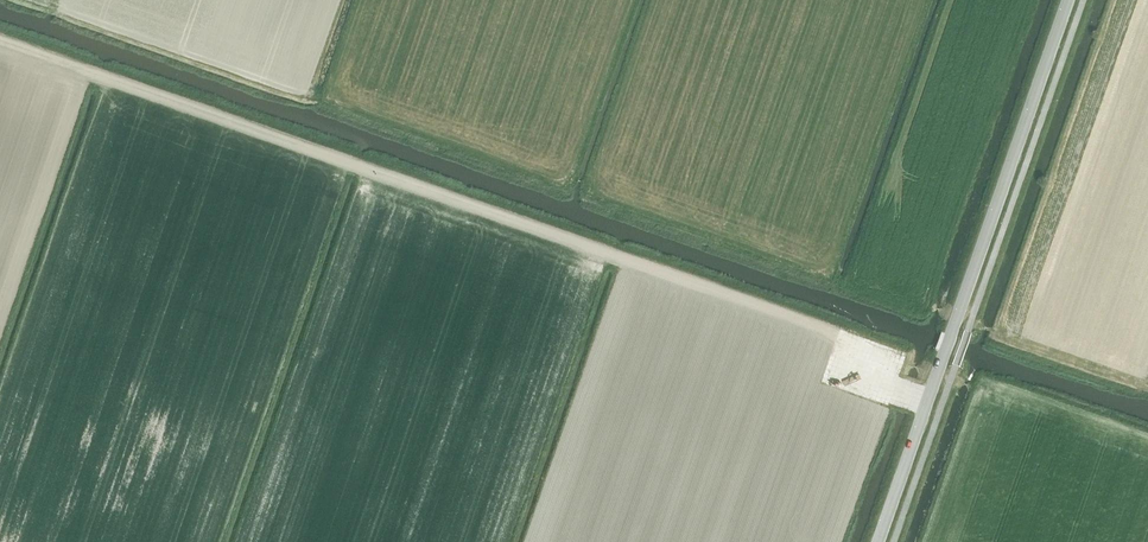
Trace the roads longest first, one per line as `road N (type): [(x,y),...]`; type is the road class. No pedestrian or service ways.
road 1 (tertiary): [(878,541),(1068,0)]

